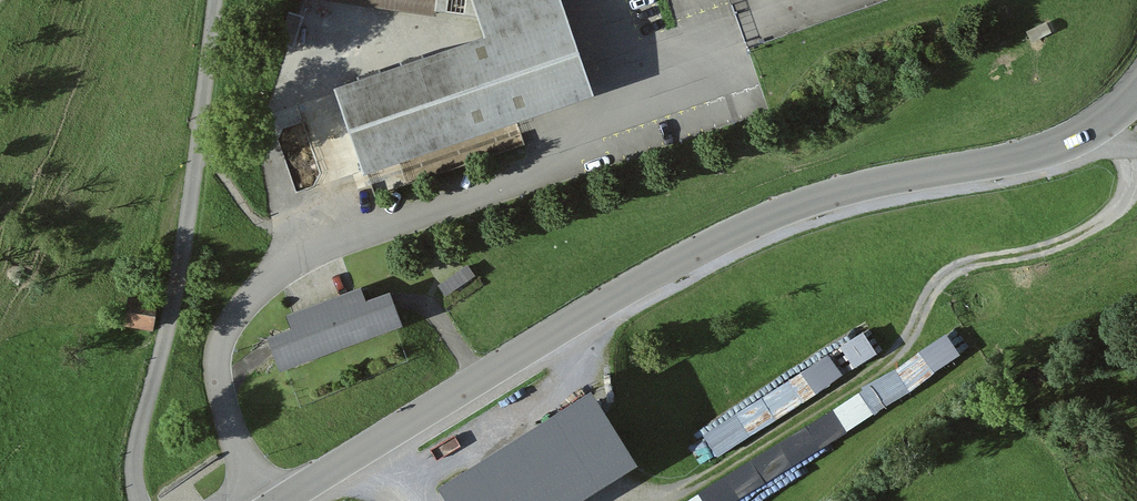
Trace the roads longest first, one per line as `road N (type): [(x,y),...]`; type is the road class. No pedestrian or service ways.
road 1 (tertiary): [(281,500),(767,214),(847,187),(1053,149),(1104,124),(1136,93)]
road 2 (unclassified): [(217,0),(176,300),(137,461),(140,500)]

